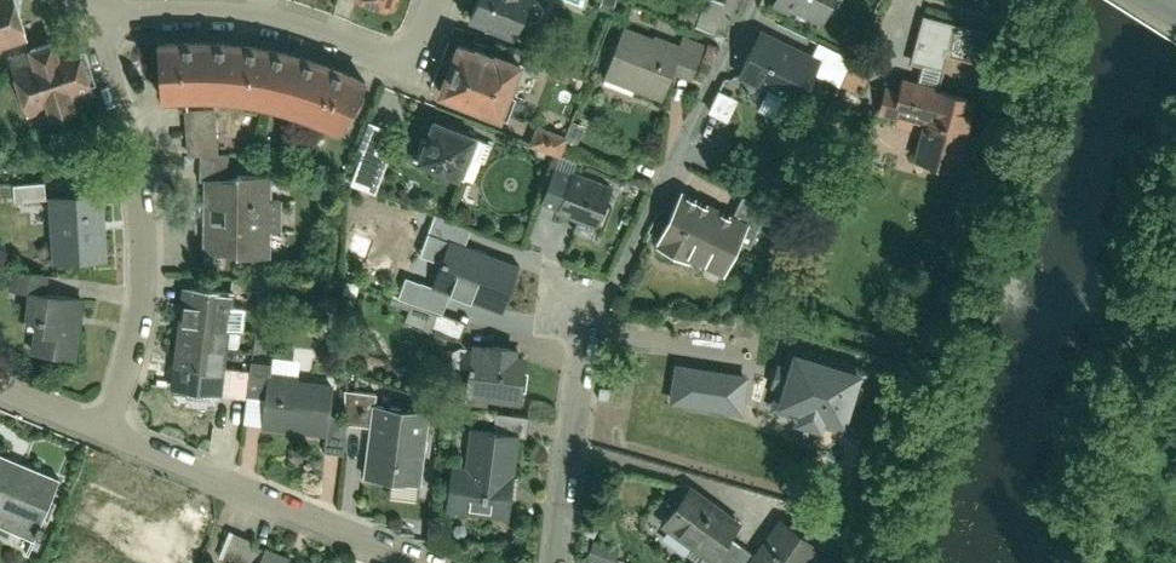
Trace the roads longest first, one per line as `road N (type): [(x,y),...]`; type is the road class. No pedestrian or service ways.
road 1 (residential): [(85,10),(135,230),(130,307),(94,417)]
road 2 (residential): [(94,417),(443,562)]
road 3 (residential): [(189,0),(286,9),(396,46),(426,0)]
road 4 (residential): [(557,562),(596,303)]

